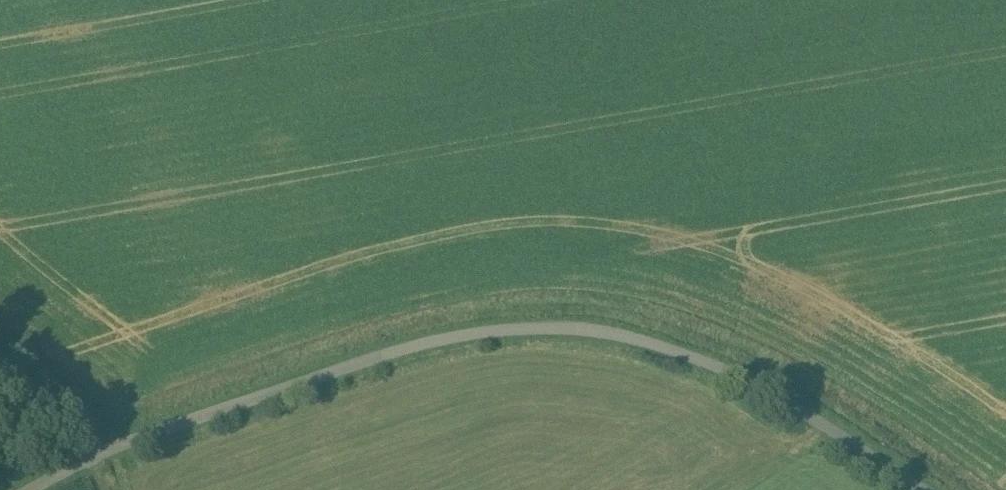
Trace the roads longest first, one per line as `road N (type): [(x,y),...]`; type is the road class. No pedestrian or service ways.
road 1 (unclassified): [(25,489),(77,460),(400,355),(558,334),(610,338),(716,374),(909,489)]

